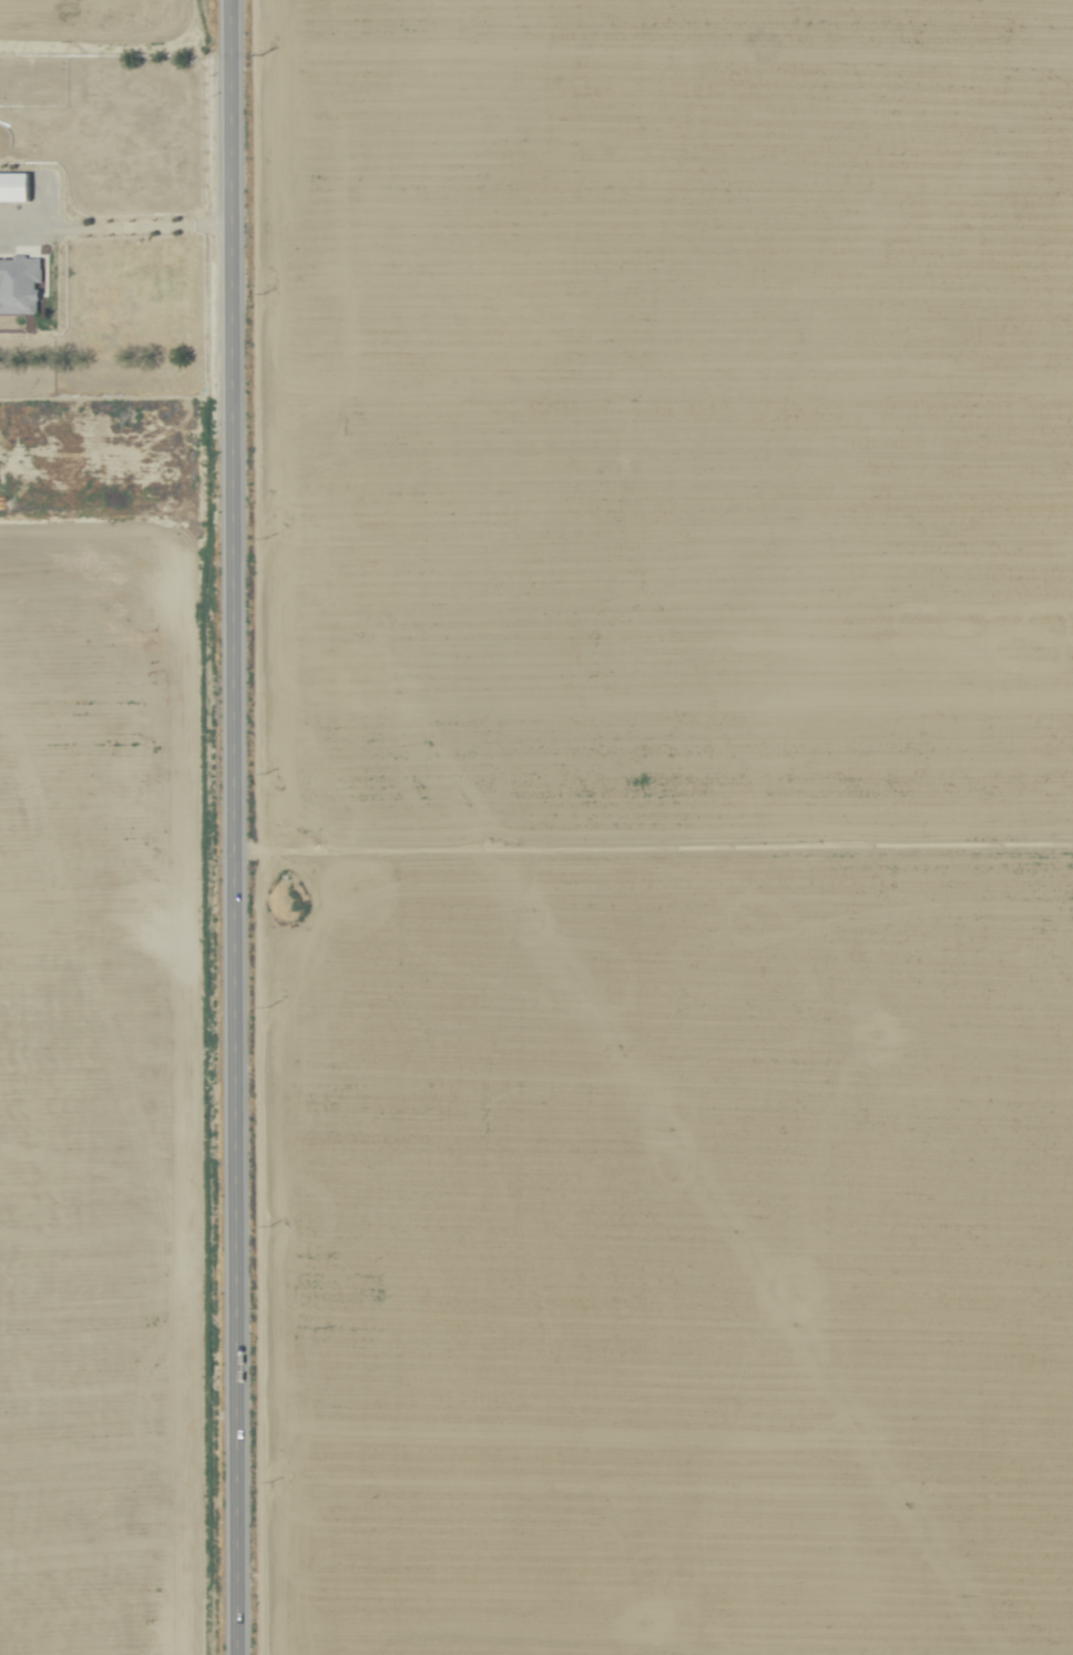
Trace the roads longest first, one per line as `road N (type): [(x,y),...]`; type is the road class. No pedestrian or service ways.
road 1 (secondary): [(242,1654),(237,0)]
road 2 (residential): [(242,1484),(0,1484)]
road 3 (residential): [(0,497),(238,496)]

